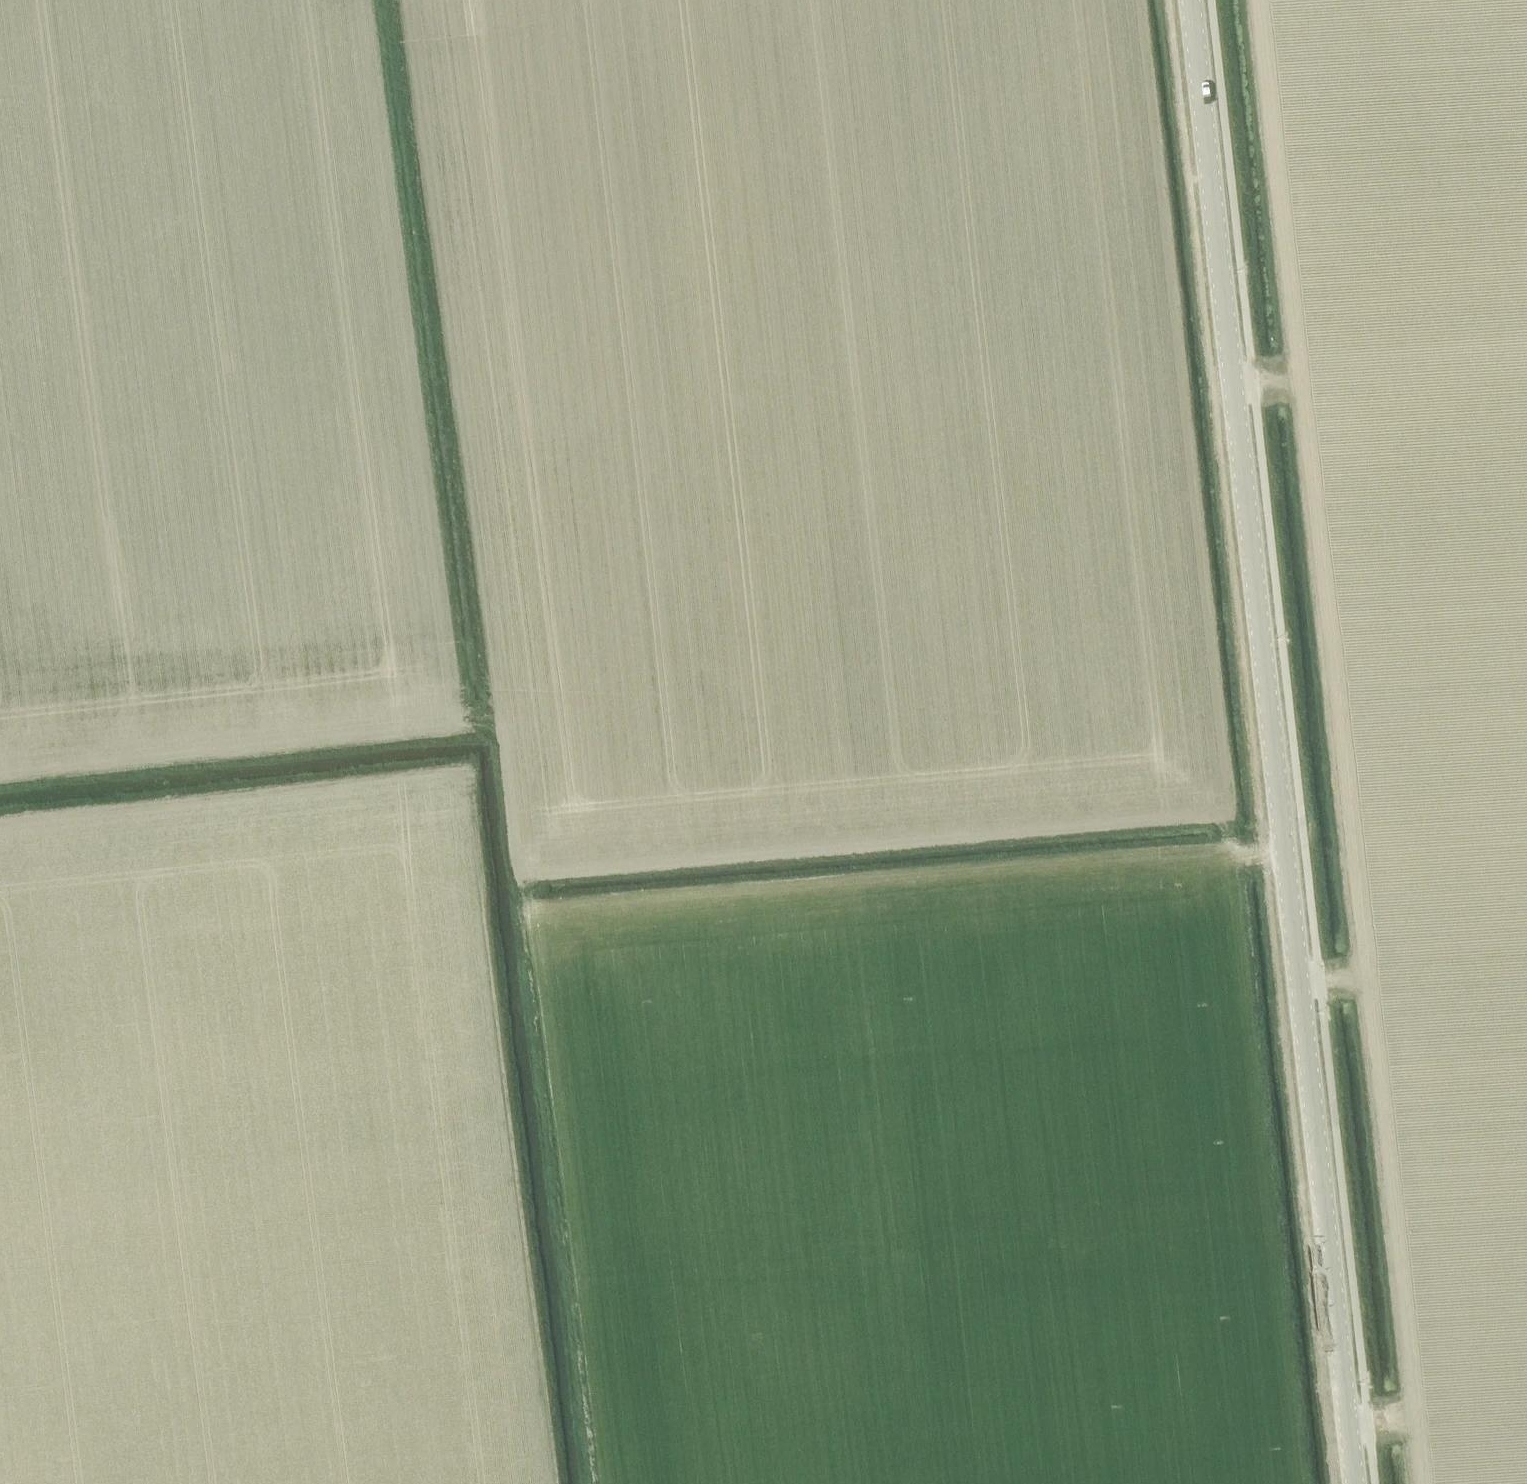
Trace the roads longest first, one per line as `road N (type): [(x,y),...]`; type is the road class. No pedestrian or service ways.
road 1 (tertiary): [(1355,1483),(1191,0)]

